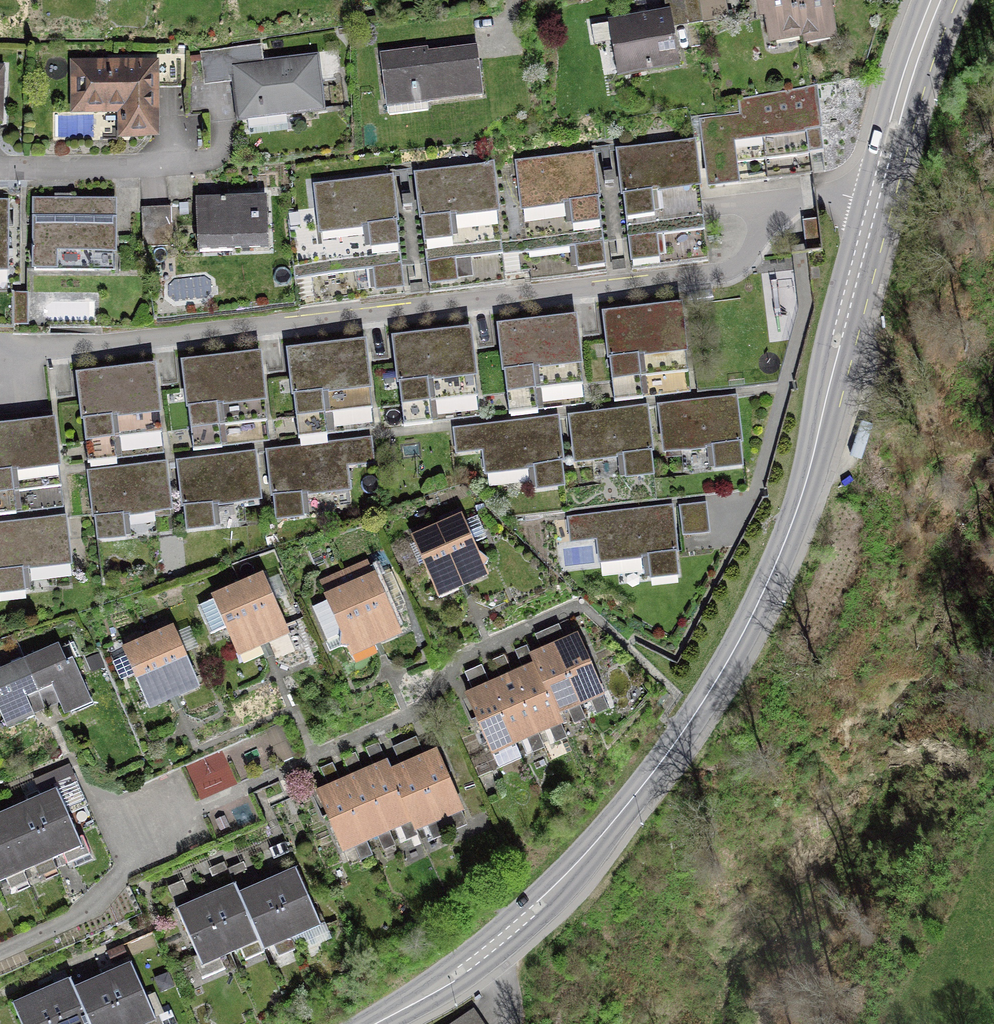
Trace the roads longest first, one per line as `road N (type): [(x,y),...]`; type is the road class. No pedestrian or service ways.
road 1 (secondary): [(375,1023),(453,975),(558,887),(645,782),(727,661),(809,472),(873,201),(935,0)]
road 2 (residential): [(213,161),(0,163)]

